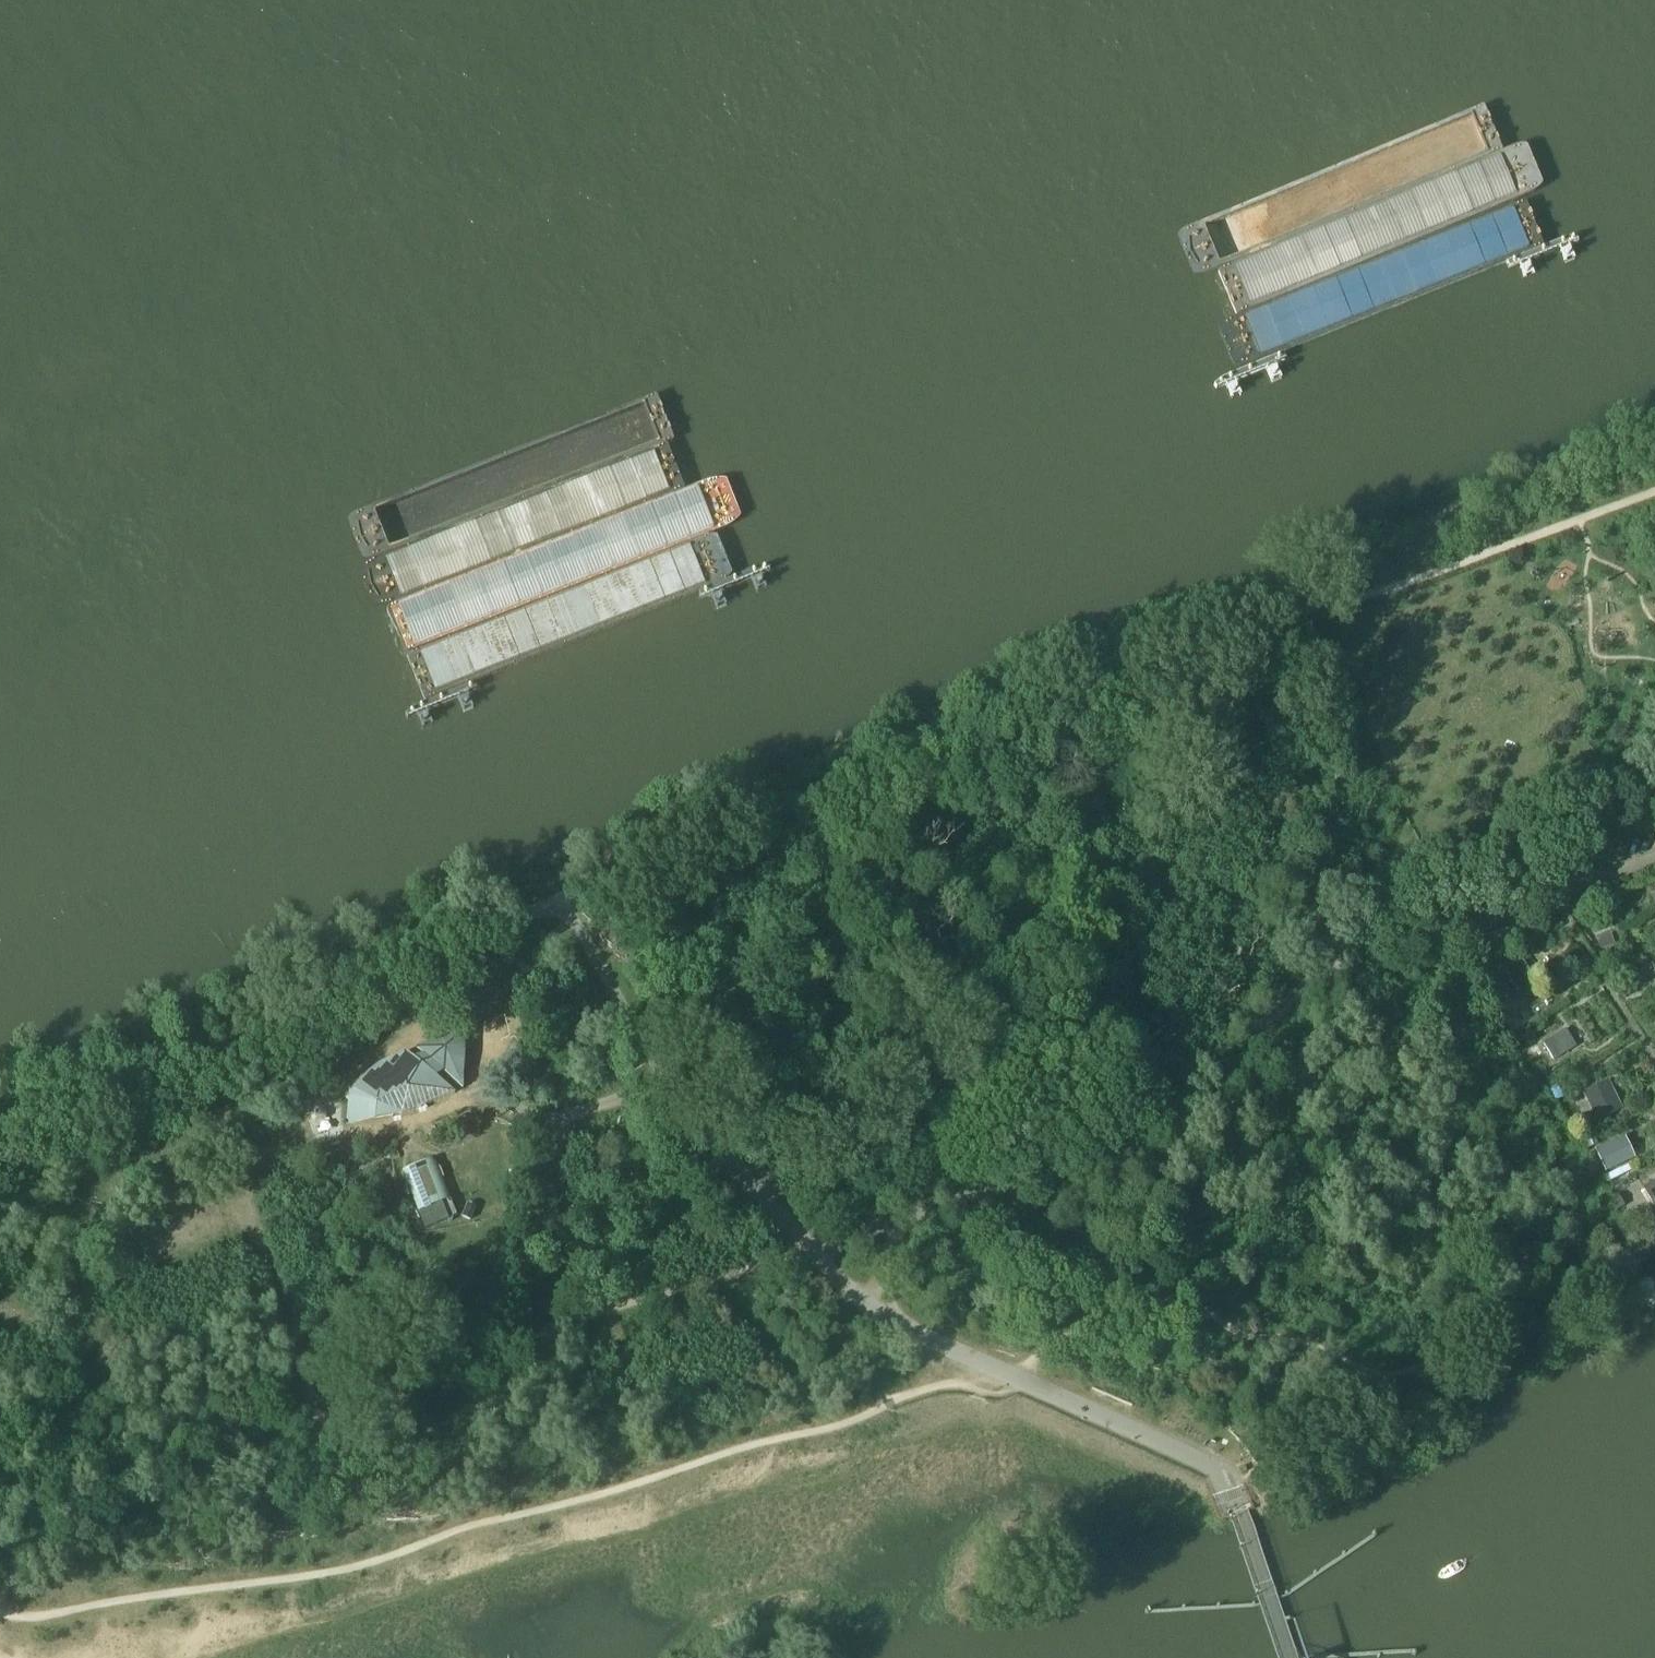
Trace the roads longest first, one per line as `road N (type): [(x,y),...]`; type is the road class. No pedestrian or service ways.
road 1 (unclassified): [(1461,926),(1317,978),(1272,1012),(1225,1086),(1190,1115),(897,1215)]
road 2 (unclassified): [(1285,1657),(1211,1463),(868,1308)]
road 3 (unclassified): [(808,1248),(670,1083)]

